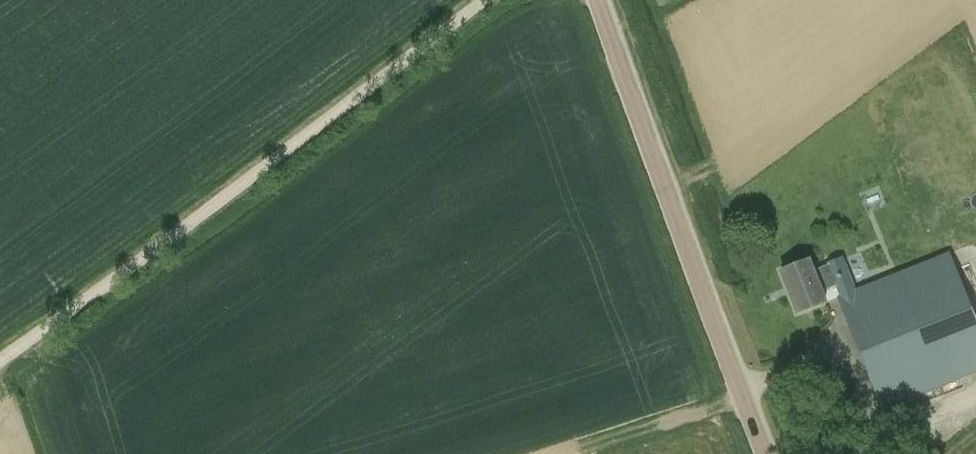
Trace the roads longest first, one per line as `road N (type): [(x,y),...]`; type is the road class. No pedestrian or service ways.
road 1 (unclassified): [(491,0),(0,364)]
road 2 (tertiary): [(765,453),(598,0)]

